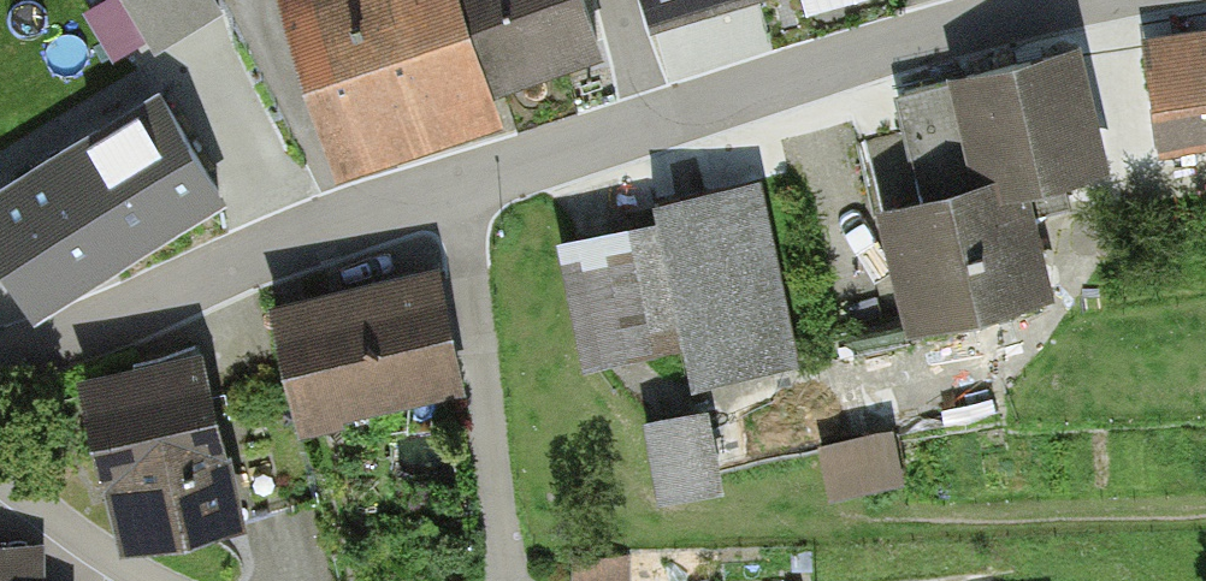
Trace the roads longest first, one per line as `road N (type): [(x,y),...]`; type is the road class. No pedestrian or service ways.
road 1 (residential): [(459,183),(1064,0)]
road 2 (residential): [(0,358),(459,183)]
road 3 (residential): [(459,183),(506,580)]
road 4 (residential): [(0,467),(94,550),(156,580)]

